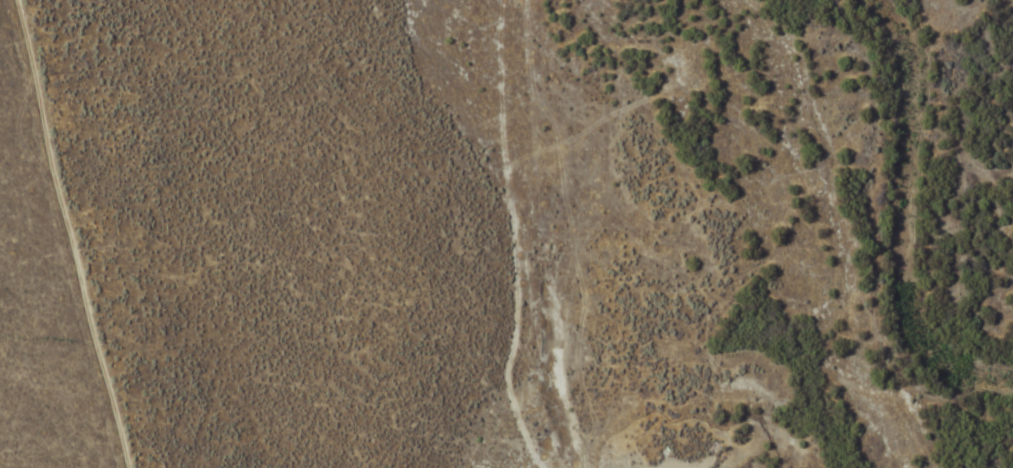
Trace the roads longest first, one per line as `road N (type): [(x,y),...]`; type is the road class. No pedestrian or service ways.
road 1 (track): [(125,467),(16,0)]

